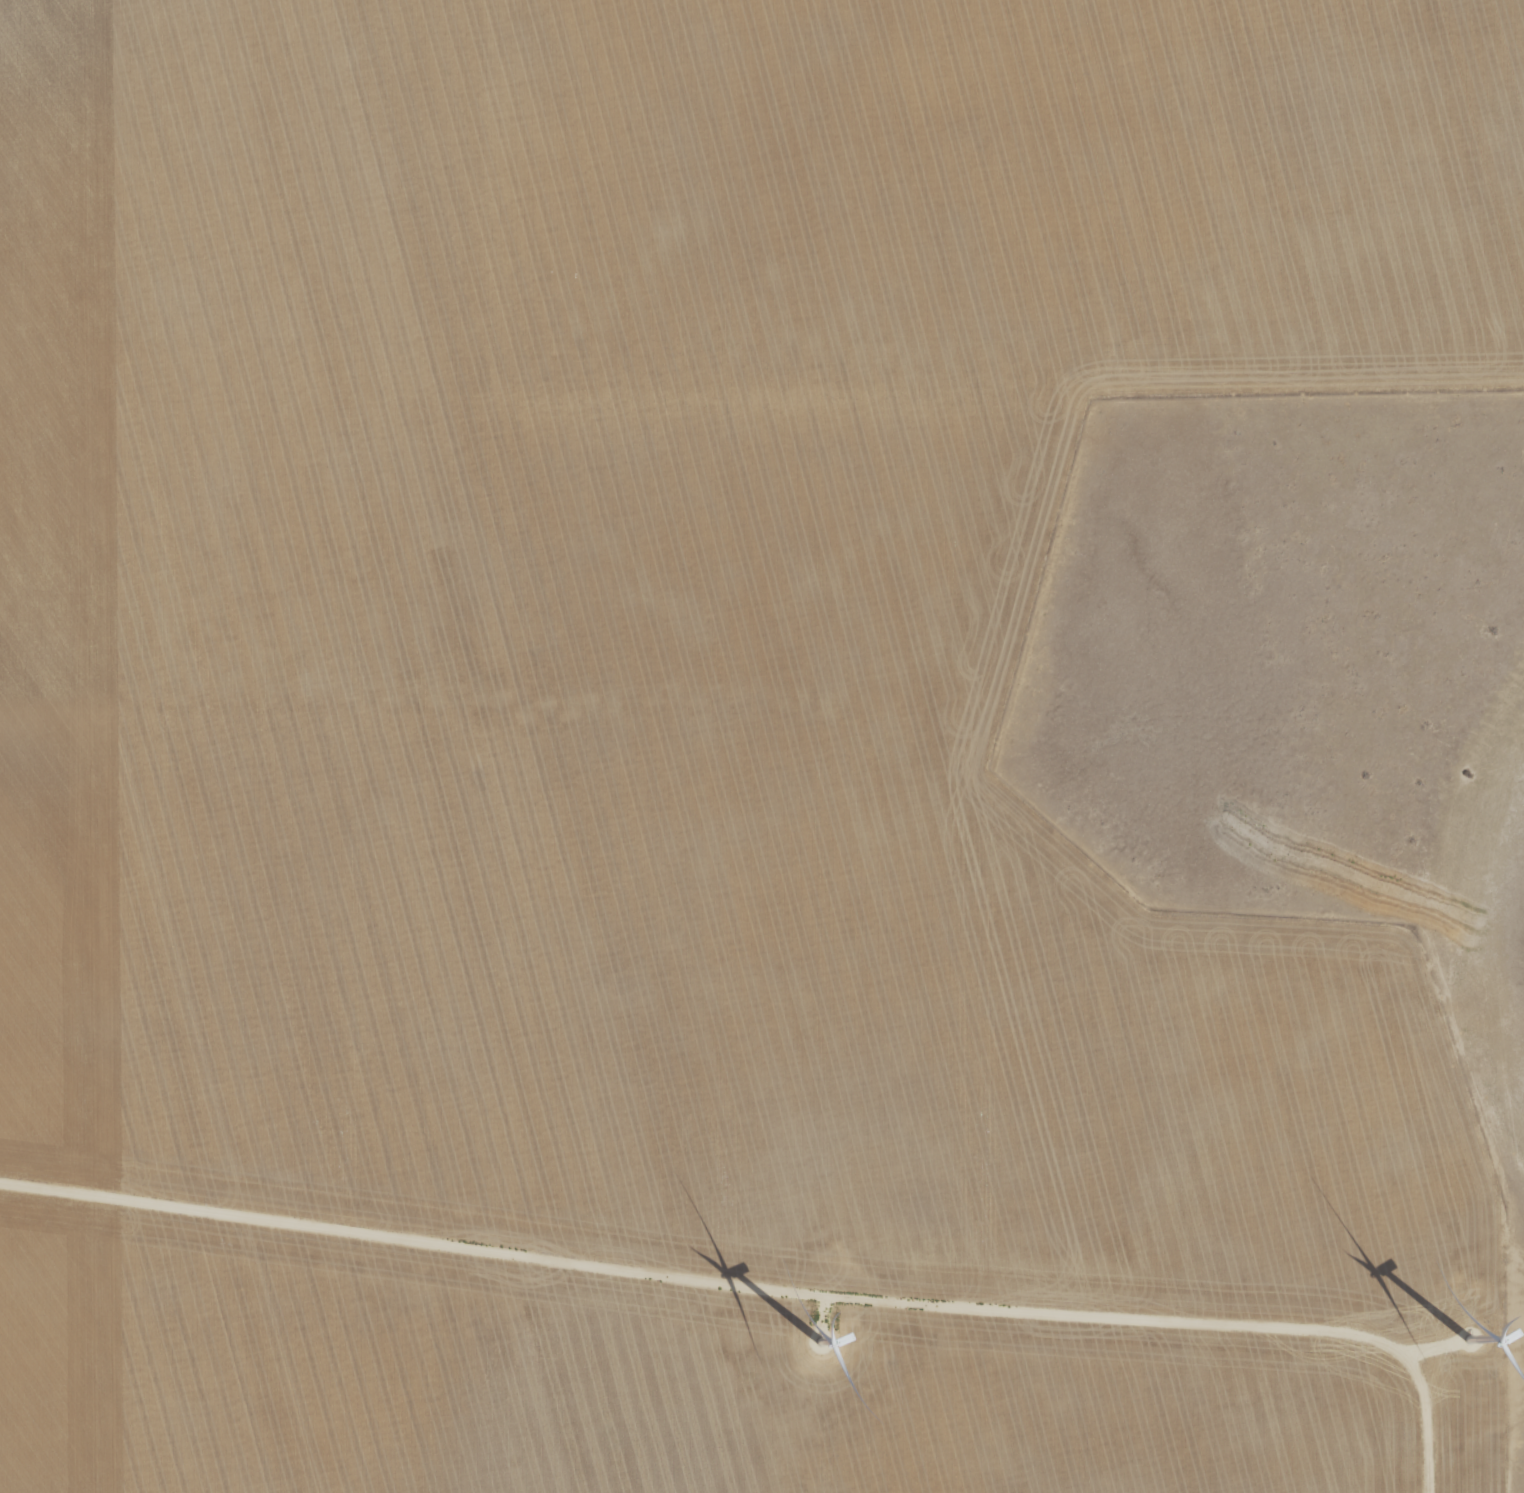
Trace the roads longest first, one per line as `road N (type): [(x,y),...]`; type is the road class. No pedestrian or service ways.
road 1 (residential): [(0,1178),(830,1294),(1366,1332),(1407,1350),(1423,1377),(1432,1492)]

